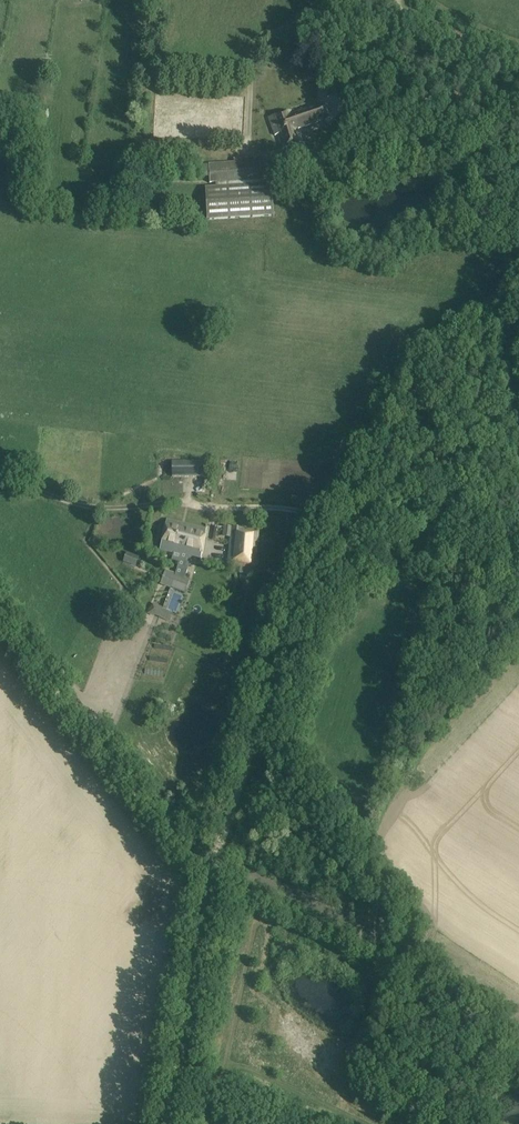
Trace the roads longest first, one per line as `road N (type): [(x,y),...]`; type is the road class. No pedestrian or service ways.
road 1 (track): [(518,367),(359,531),(296,614),(217,860)]
road 2 (track): [(518,1036),(425,957),(217,860)]
road 3 (track): [(211,888),(192,874),(0,623)]
road 4 (track): [(168,1123),(211,888)]
road 5 (tertiary): [(518,66),(372,0)]

